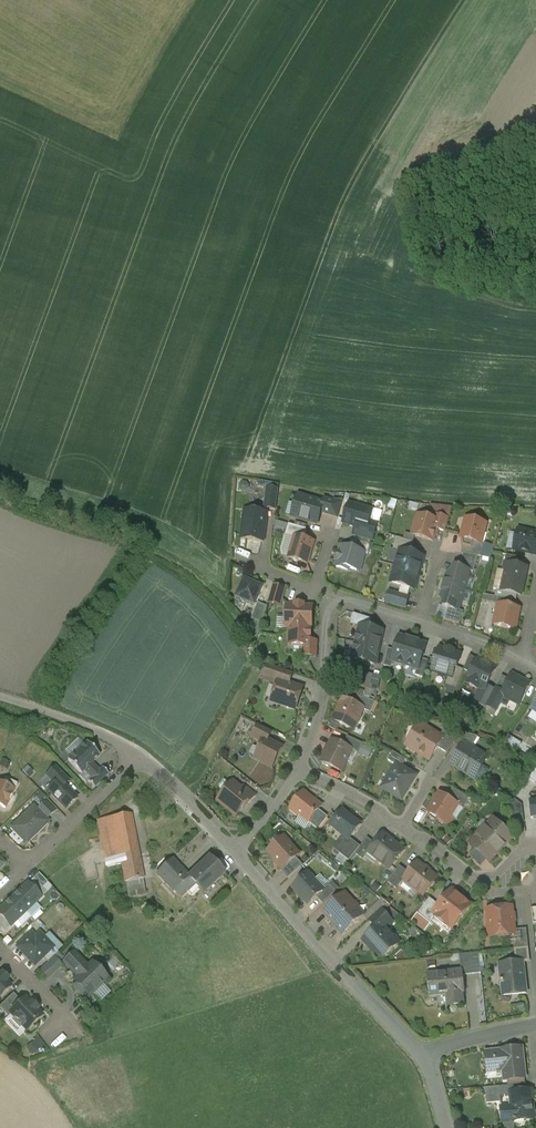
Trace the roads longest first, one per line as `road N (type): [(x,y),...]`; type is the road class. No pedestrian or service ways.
road 1 (residential): [(424,1055),(239,850)]
road 2 (residential): [(334,593),(317,712),(296,770)]
road 3 (residential): [(140,756),(27,866)]
road 4 (residential): [(239,850),(140,756)]
road 5 (residential): [(296,770),(404,826)]

